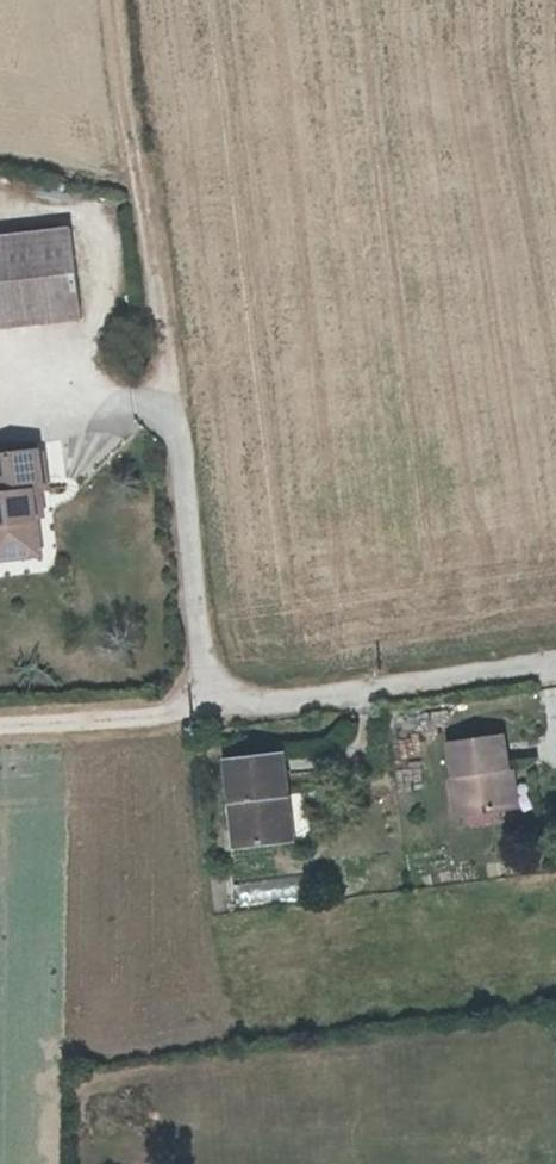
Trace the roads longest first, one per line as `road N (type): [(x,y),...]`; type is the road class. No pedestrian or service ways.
road 1 (residential): [(555,660),(259,706),(222,689),(209,663),(153,277)]
road 2 (track): [(153,277),(111,0)]
road 3 (track): [(212,677),(194,704),(167,716),(0,726)]

